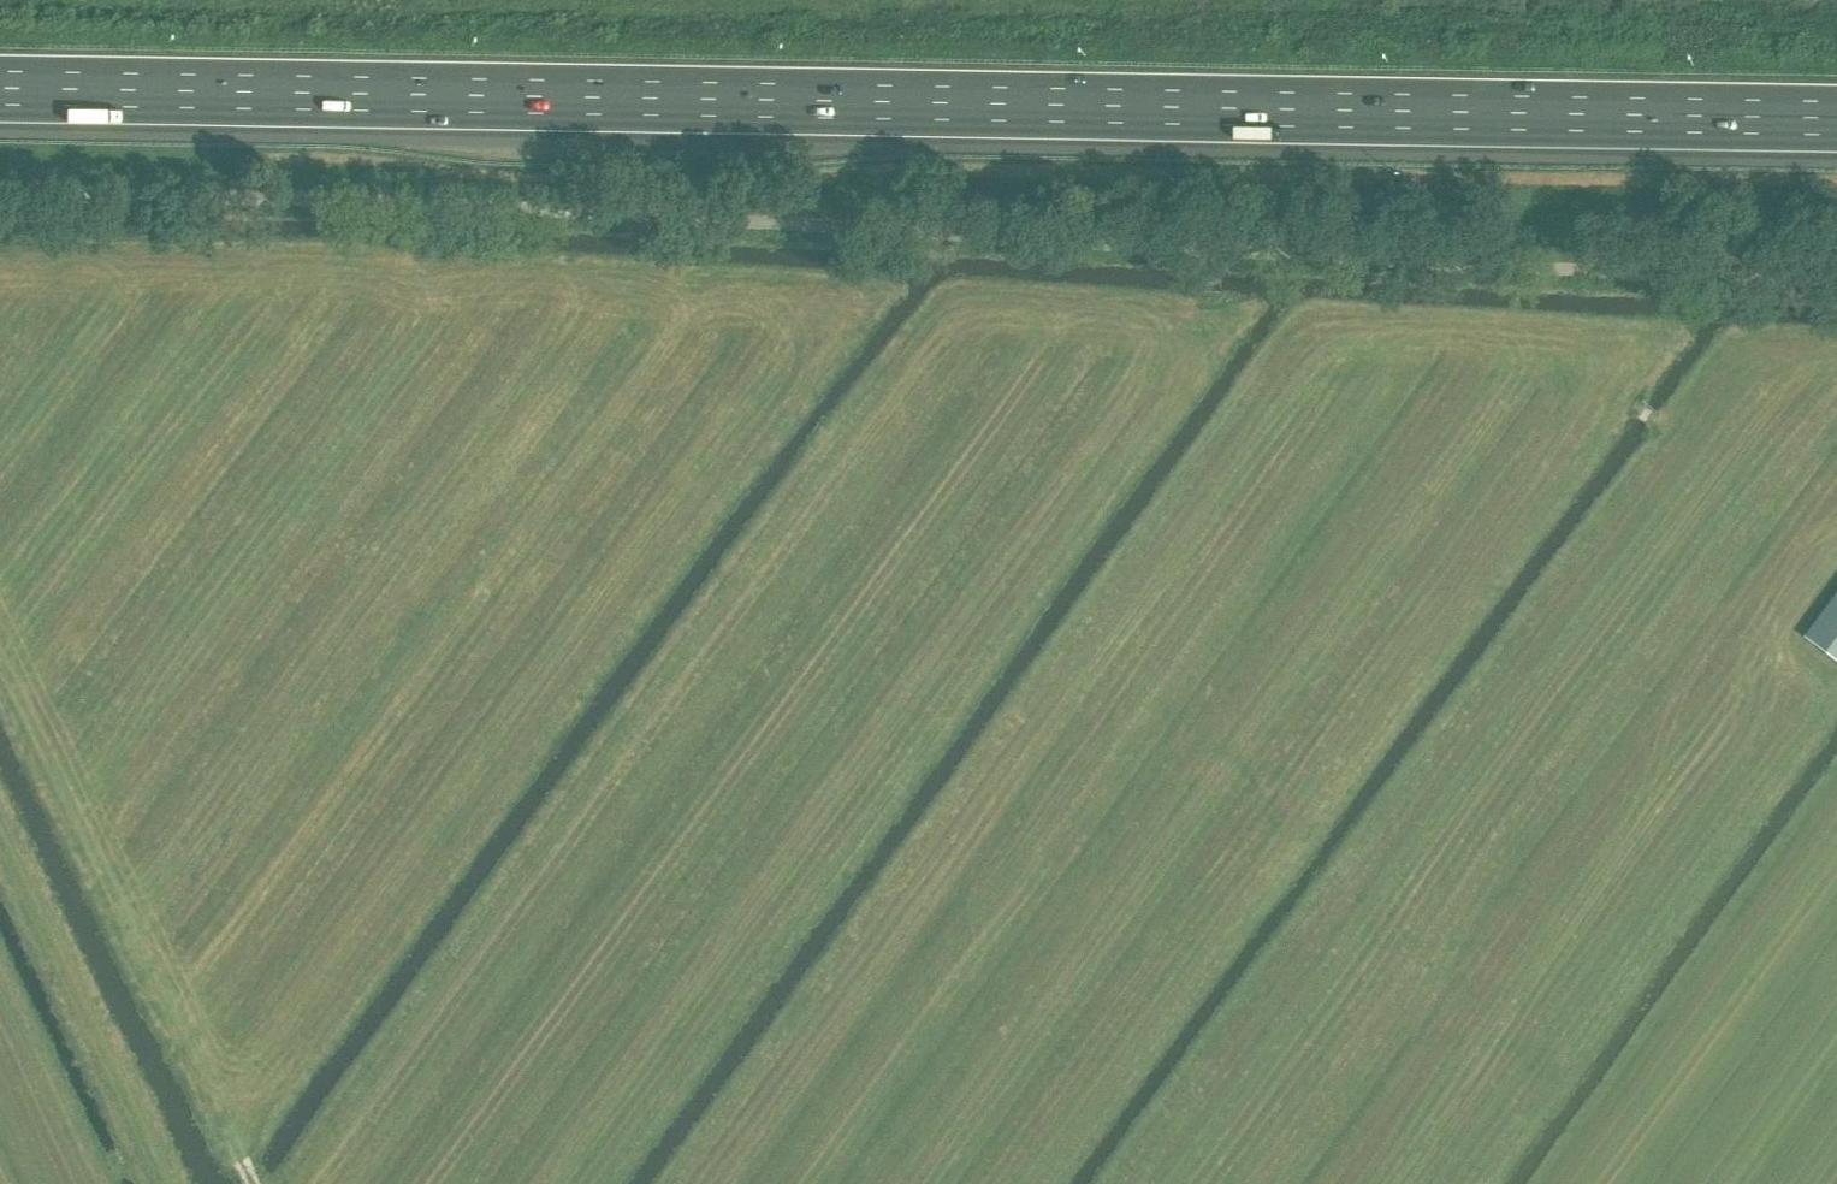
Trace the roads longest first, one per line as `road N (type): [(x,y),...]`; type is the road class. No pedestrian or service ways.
road 1 (unclassified): [(0,196),(818,222),(1836,282)]
road 2 (motorway): [(0,89),(1836,119)]

